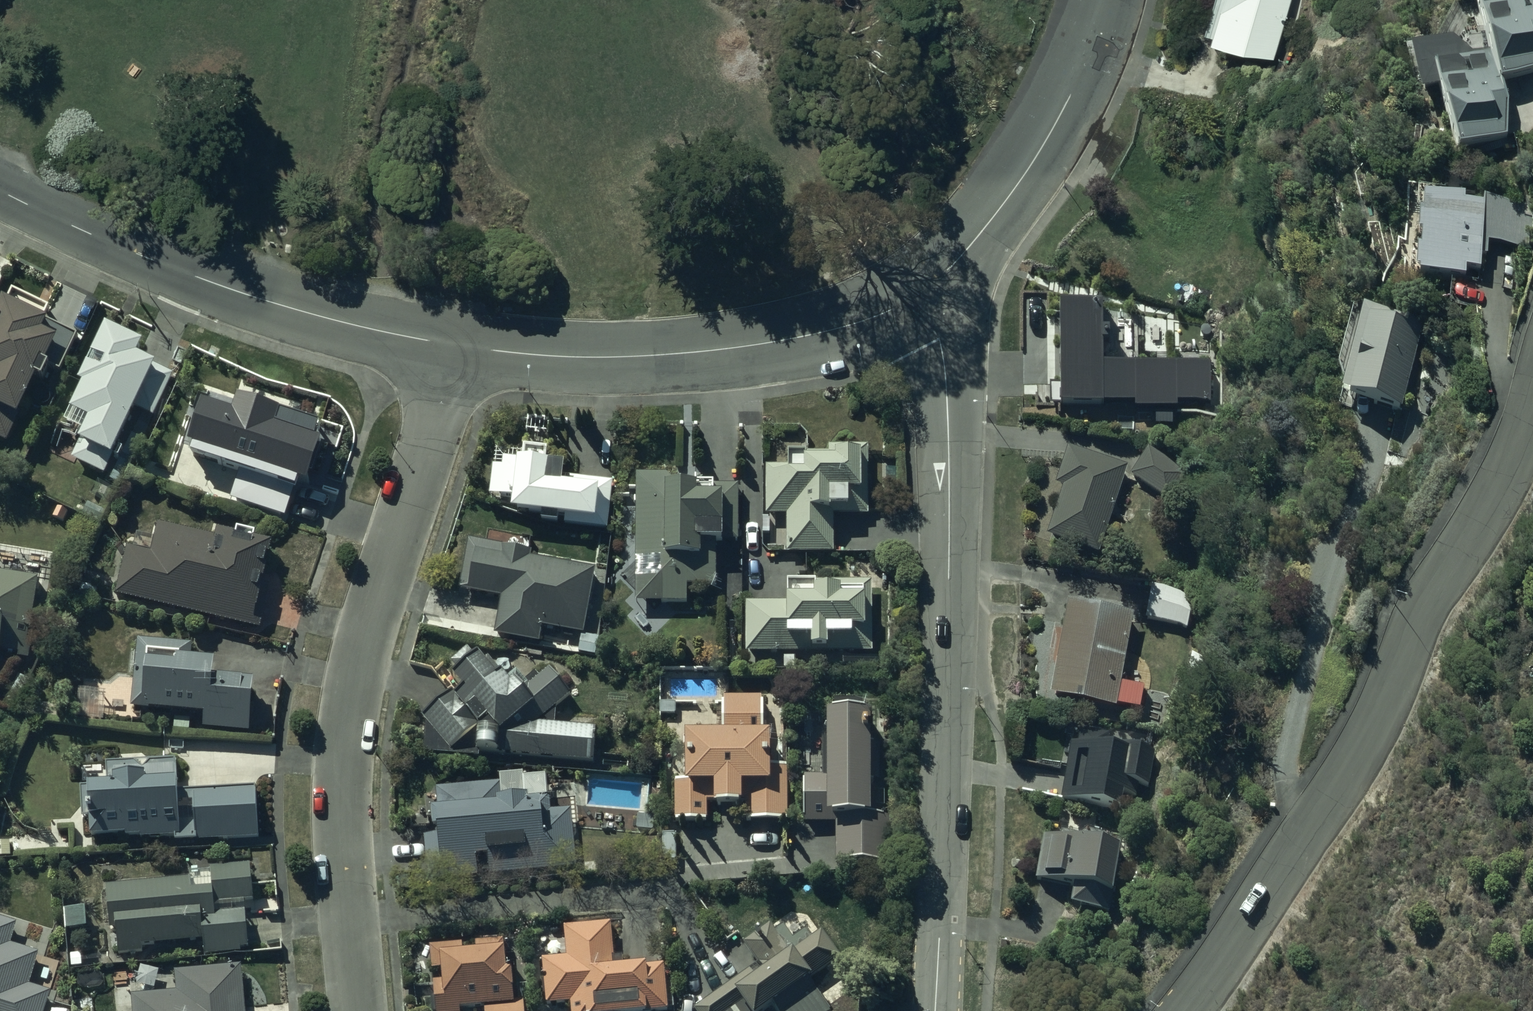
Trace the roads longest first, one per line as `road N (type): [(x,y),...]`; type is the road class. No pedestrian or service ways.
road 1 (residential): [(933,1010),(937,494),(946,371),(941,341),(914,297)]
road 2 (residential): [(1532,398),(1412,627),(1349,776),(1182,1010)]
road 3 (residential): [(453,346),(371,621),(345,746),(358,1010)]
road 4 (tertiary): [(0,191),(201,280),(453,346)]
road 5 (tertiary): [(453,346),(521,356),(689,354),(820,335),(869,322),(914,297)]
road 6 (tertiary): [(914,297),(978,237),(1029,167),(1060,113),(1105,0)]

